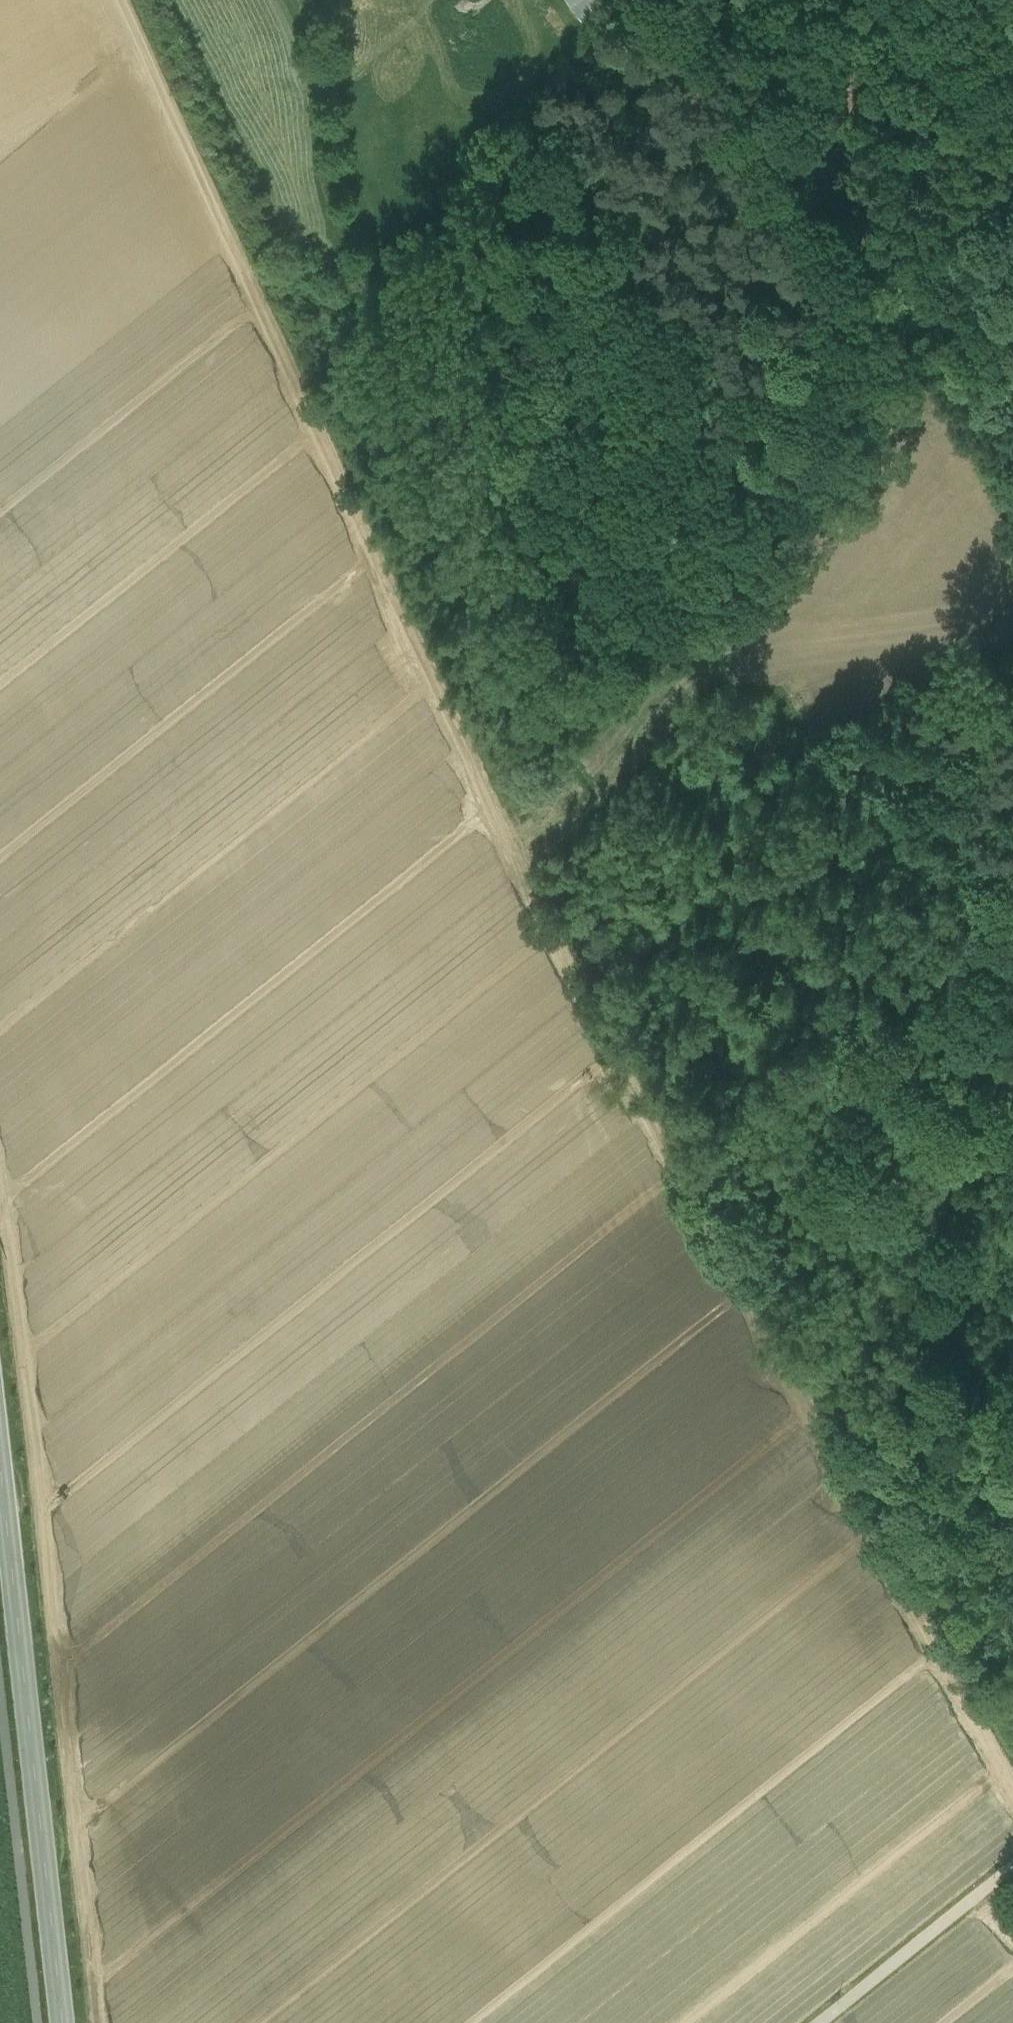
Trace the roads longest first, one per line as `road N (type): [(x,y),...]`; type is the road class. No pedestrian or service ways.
road 1 (tertiary): [(0,1471),(63,2022)]
road 2 (unclassified): [(1012,1865),(817,2022)]

